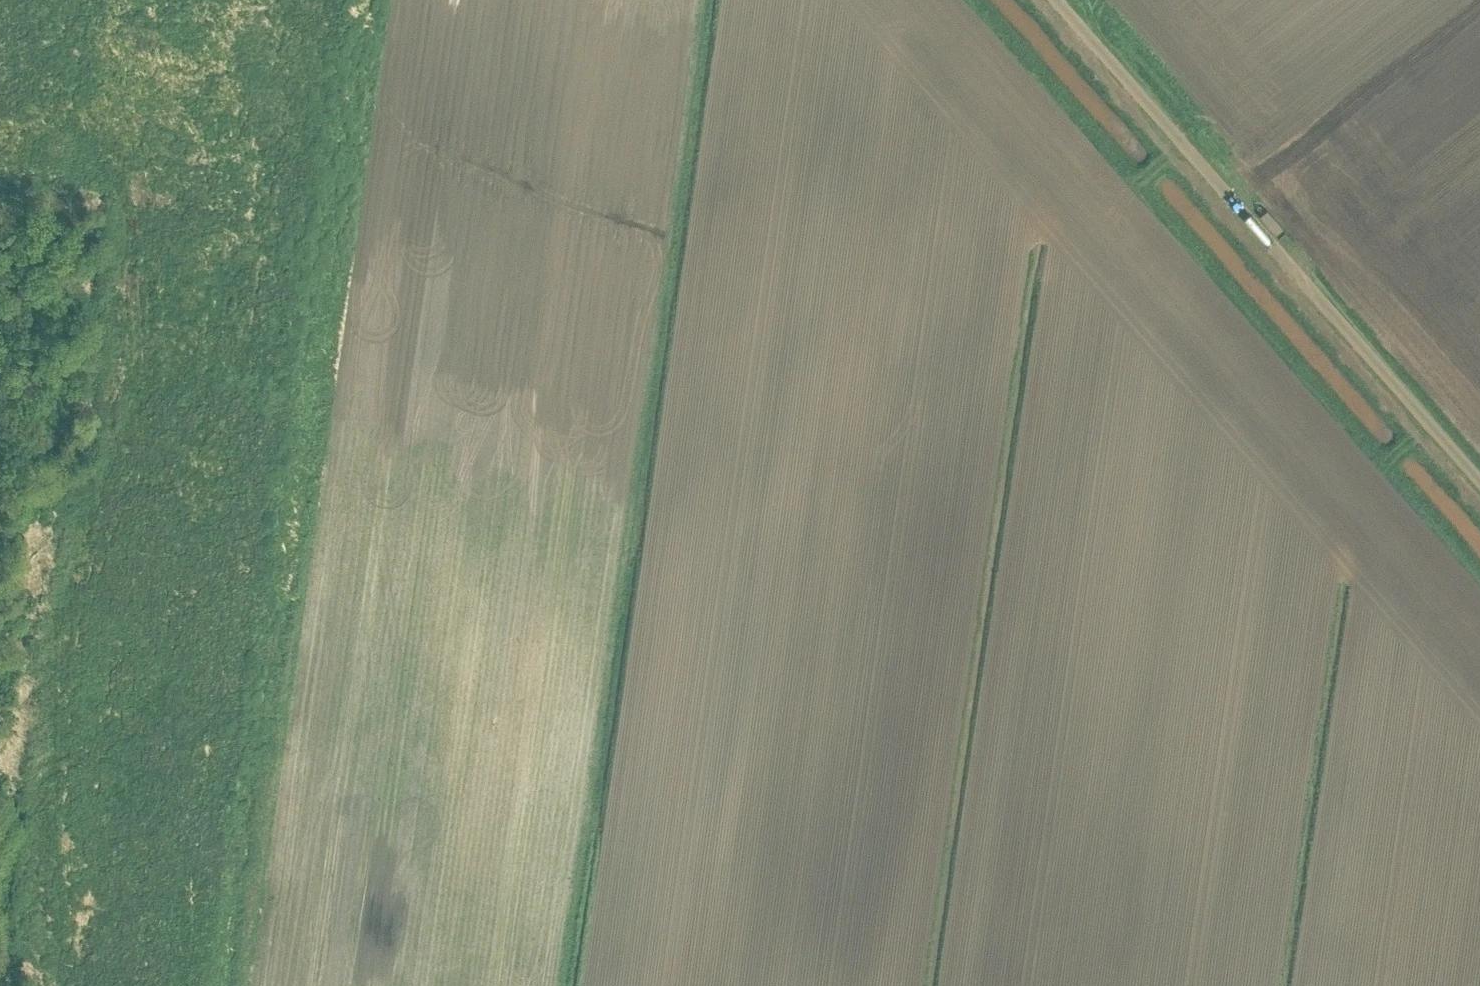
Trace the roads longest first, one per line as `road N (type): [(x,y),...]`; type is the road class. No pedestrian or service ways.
road 1 (track): [(1479,435),(1082,0)]

